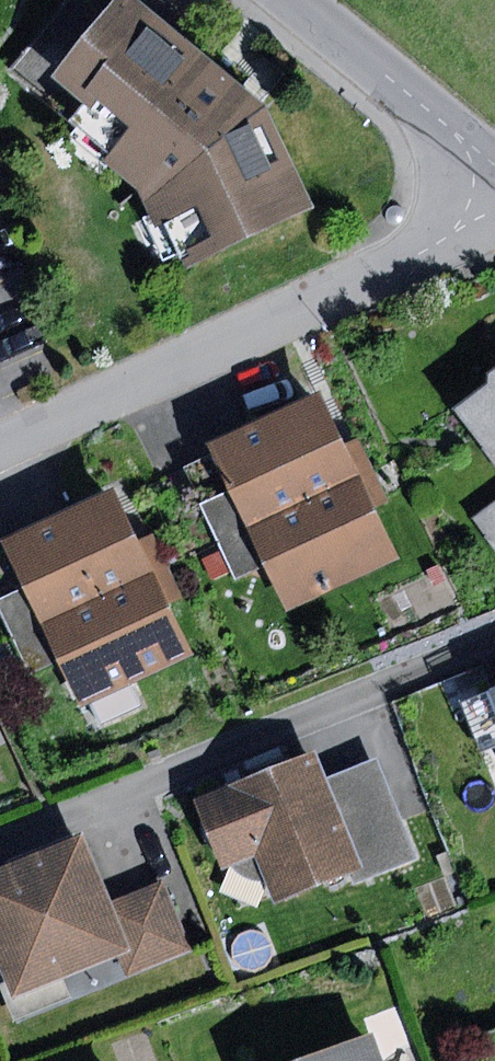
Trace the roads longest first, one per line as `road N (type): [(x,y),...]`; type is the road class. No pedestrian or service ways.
road 1 (residential): [(494,202),(411,254),(0,443)]
road 2 (residential): [(288,0),(494,163)]

